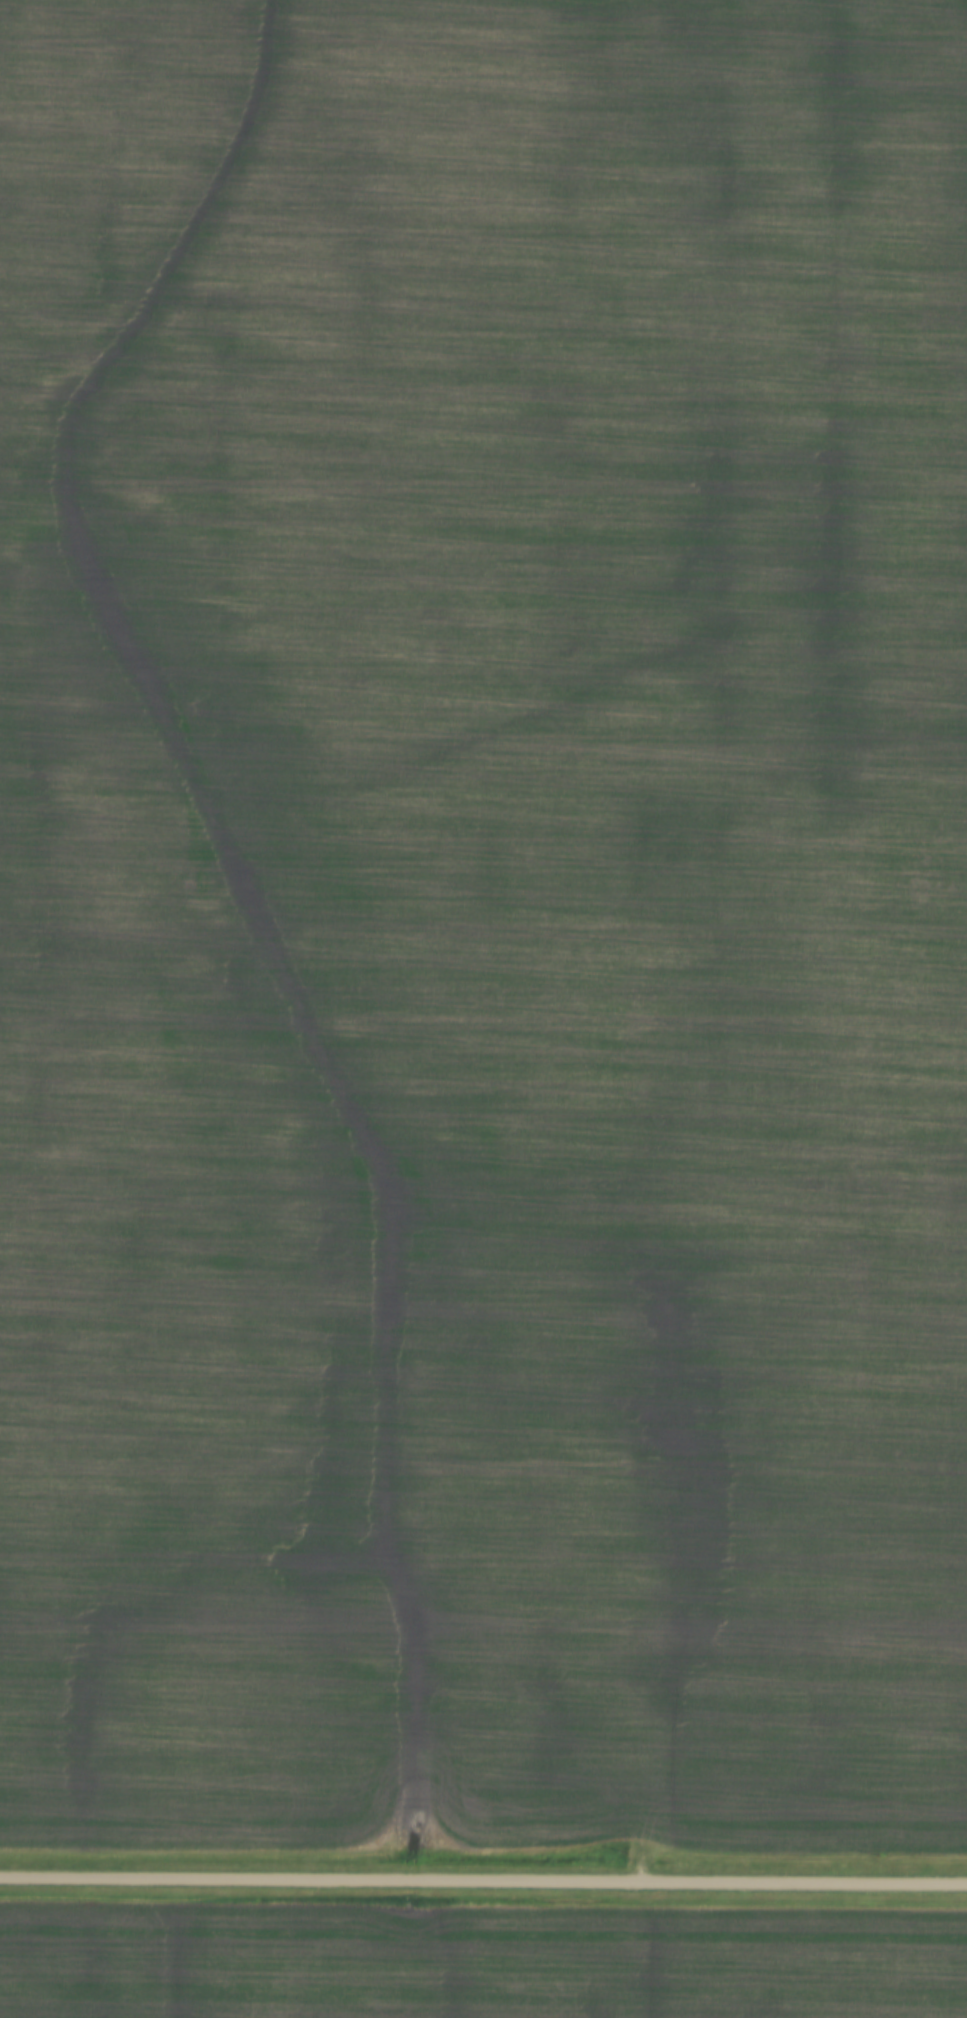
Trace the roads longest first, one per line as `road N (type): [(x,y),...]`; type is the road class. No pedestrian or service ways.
road 1 (residential): [(966,1886),(0,1878)]

